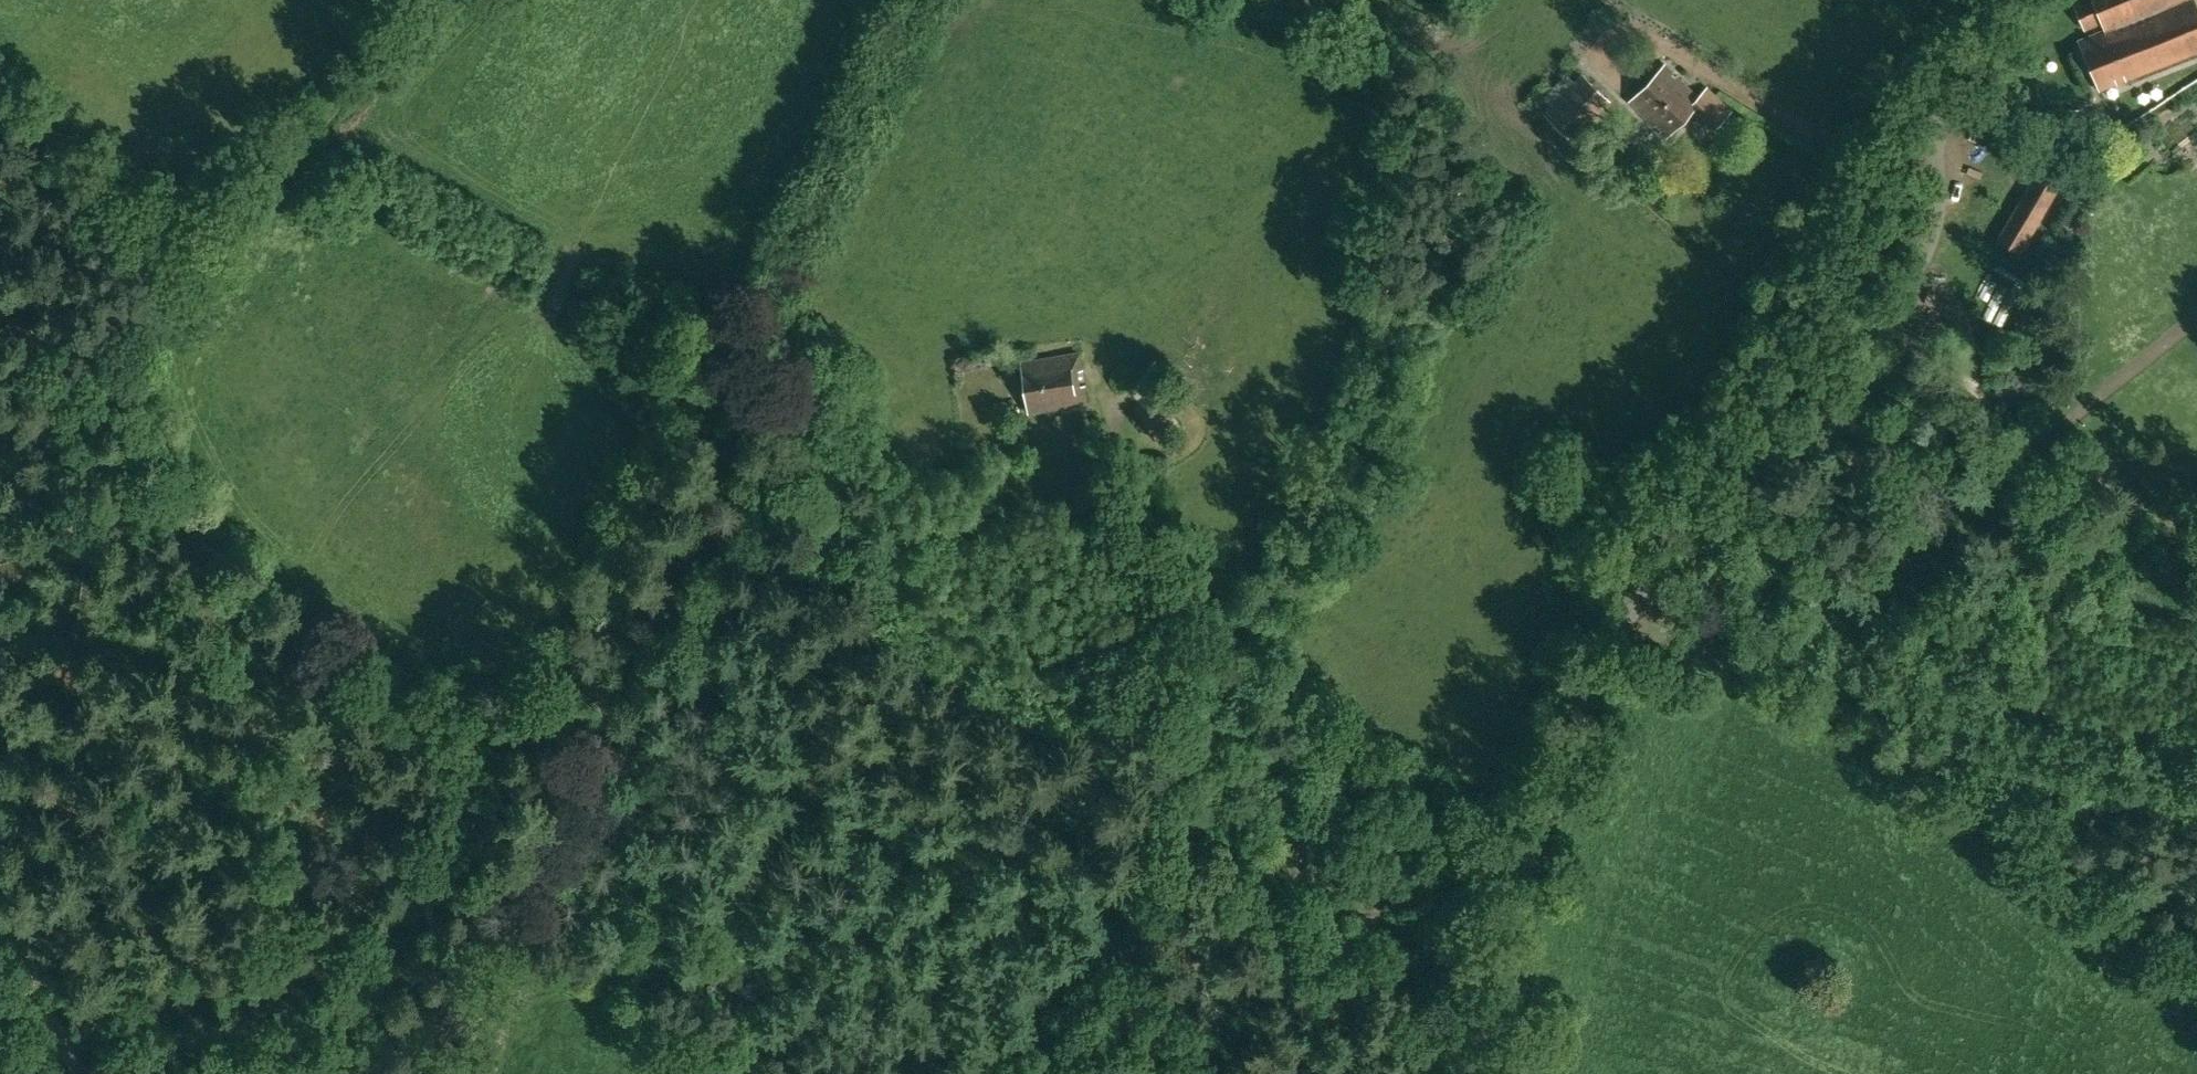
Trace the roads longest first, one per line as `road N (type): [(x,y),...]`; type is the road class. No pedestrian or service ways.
road 1 (track): [(1630,607),(1913,745),(1994,799),(2196,977)]
road 2 (track): [(0,893),(81,1073)]

